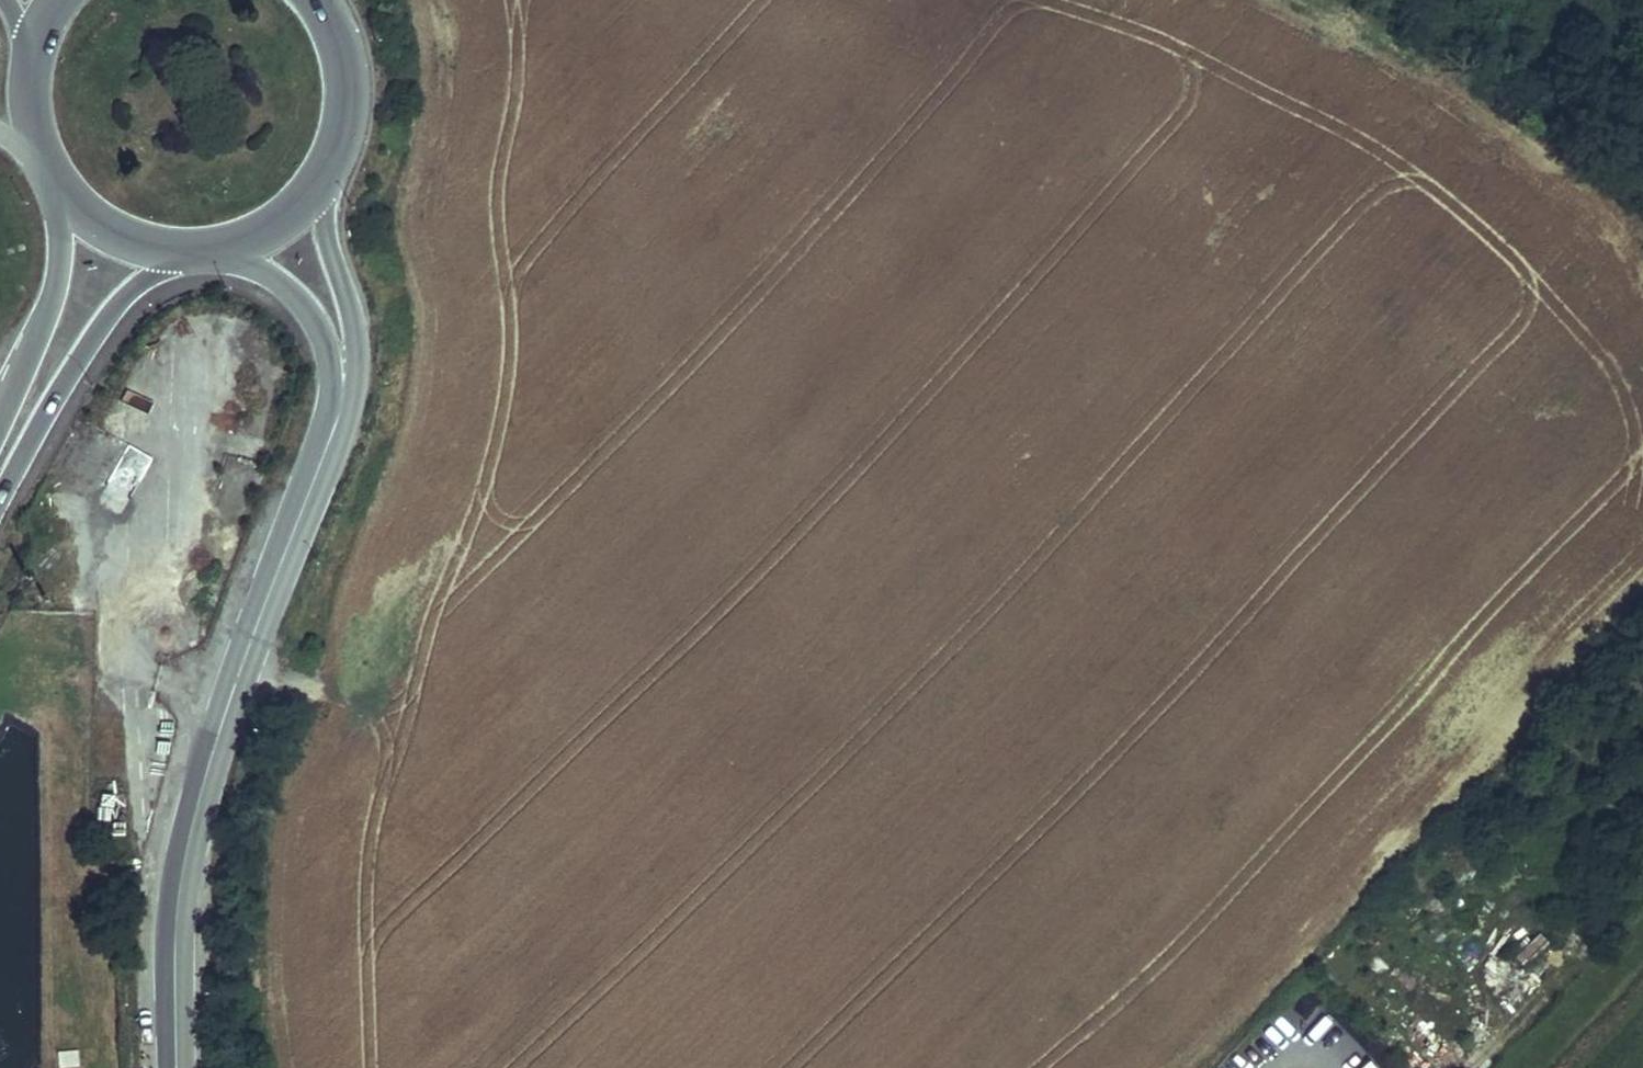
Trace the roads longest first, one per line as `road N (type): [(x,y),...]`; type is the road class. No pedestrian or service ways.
road 1 (unclassified): [(180,1067),(178,905),(201,790),(263,605),(336,429)]
road 2 (secondary): [(0,491),(116,302),(192,244)]
road 3 (secondary): [(54,168),(55,283),(0,431)]
road 4 (unclassified): [(336,429),(357,365),(319,176)]
road 5 (unclassified): [(222,240),(314,319),(336,429)]
road 6 (secondary): [(319,176),(341,132),(348,84),(339,35),(321,0)]
road 7 (secondary): [(54,168),(113,224),(192,244)]

